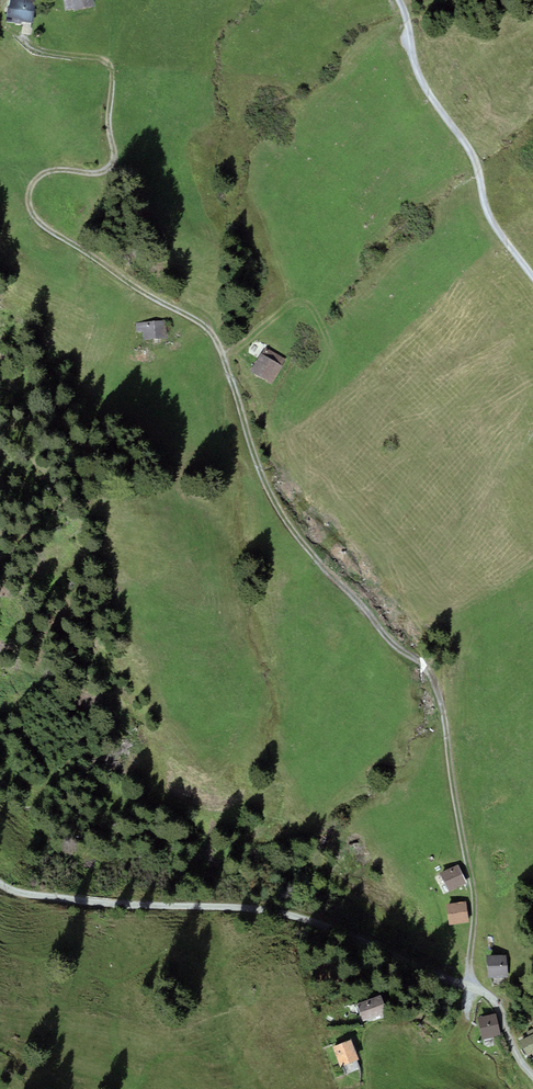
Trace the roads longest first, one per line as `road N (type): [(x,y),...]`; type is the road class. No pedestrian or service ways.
road 1 (track): [(25,45),(36,53),(99,57),(111,67),(113,164),(40,179),(31,199),(37,220),(213,335),(270,486),(320,560),(433,681),(474,895),(473,986)]
road 2 (unclassified): [(0,872),(30,888),(255,908),(380,942),(498,999),(520,1061),(532,1073)]
road 3 (track): [(532,277),(486,205),(469,147),(416,66),(400,0)]

